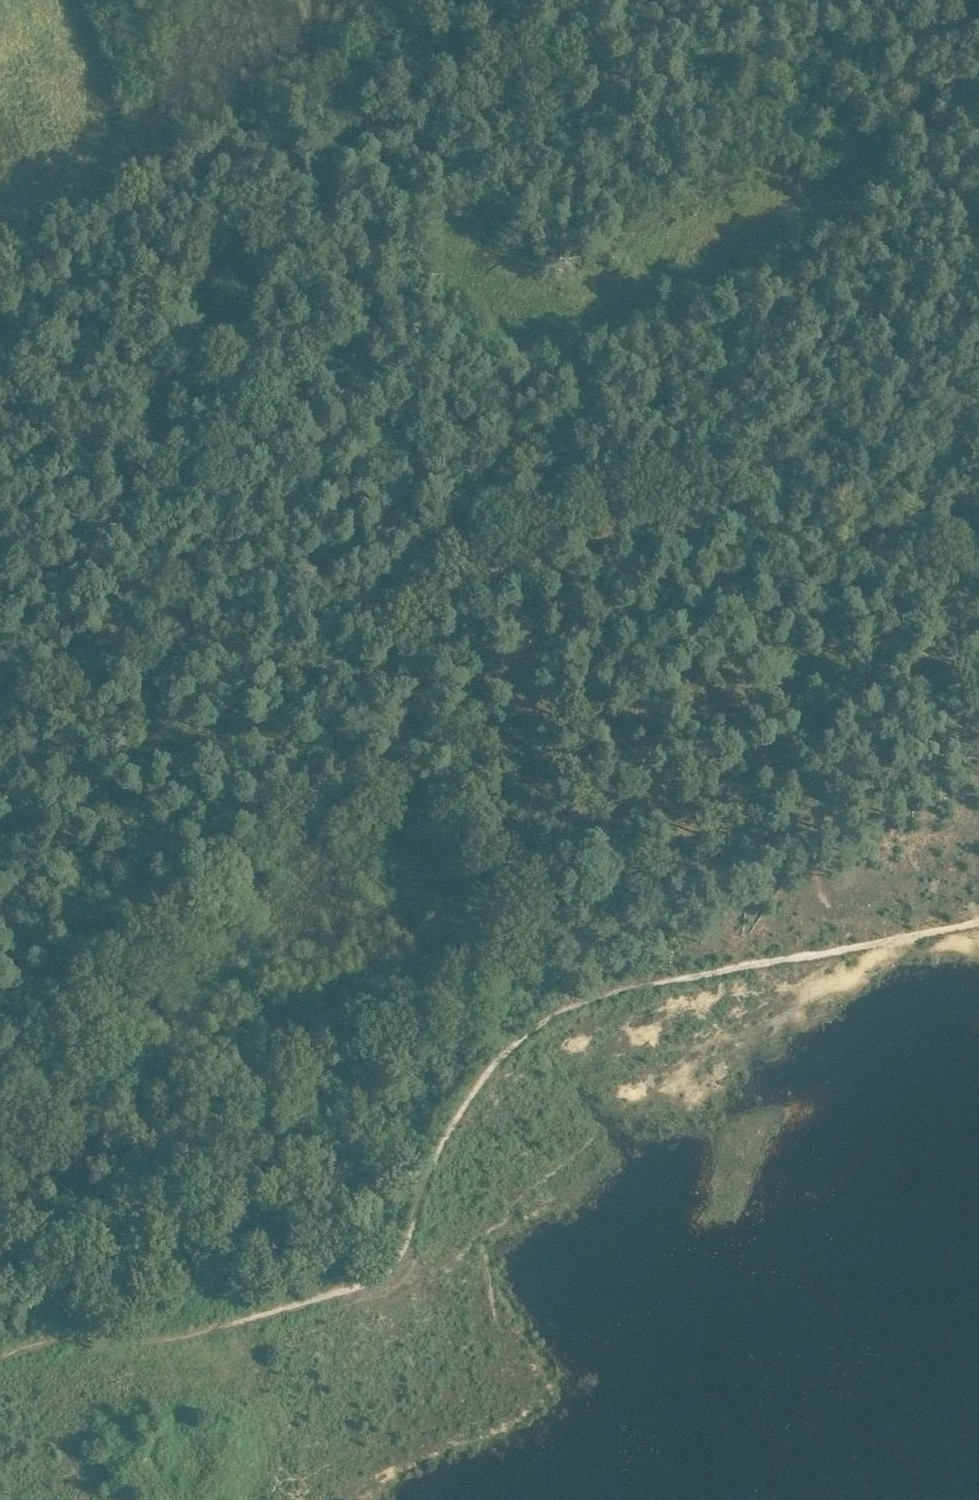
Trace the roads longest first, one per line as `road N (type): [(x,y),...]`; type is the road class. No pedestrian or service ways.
road 1 (track): [(978,407),(0,731)]

